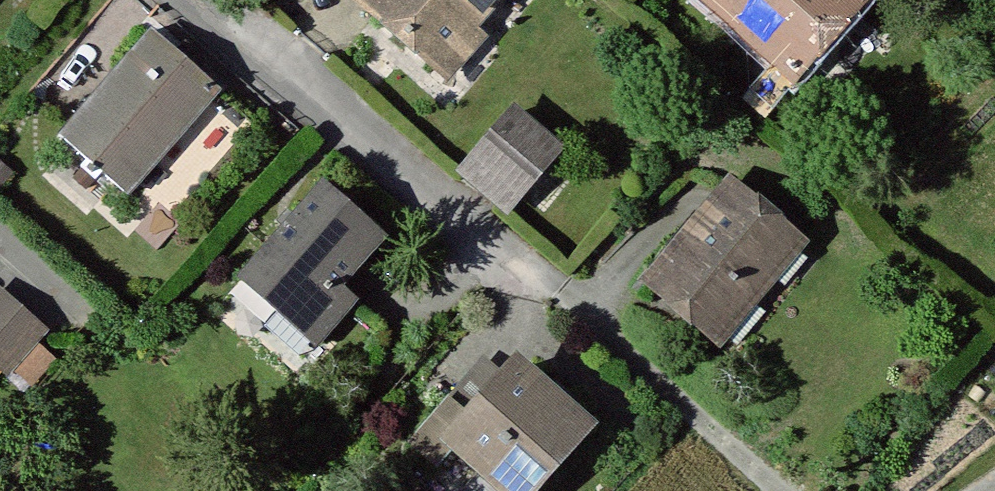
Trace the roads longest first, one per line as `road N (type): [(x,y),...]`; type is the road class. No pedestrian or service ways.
road 1 (residential): [(201,0),(521,269)]

